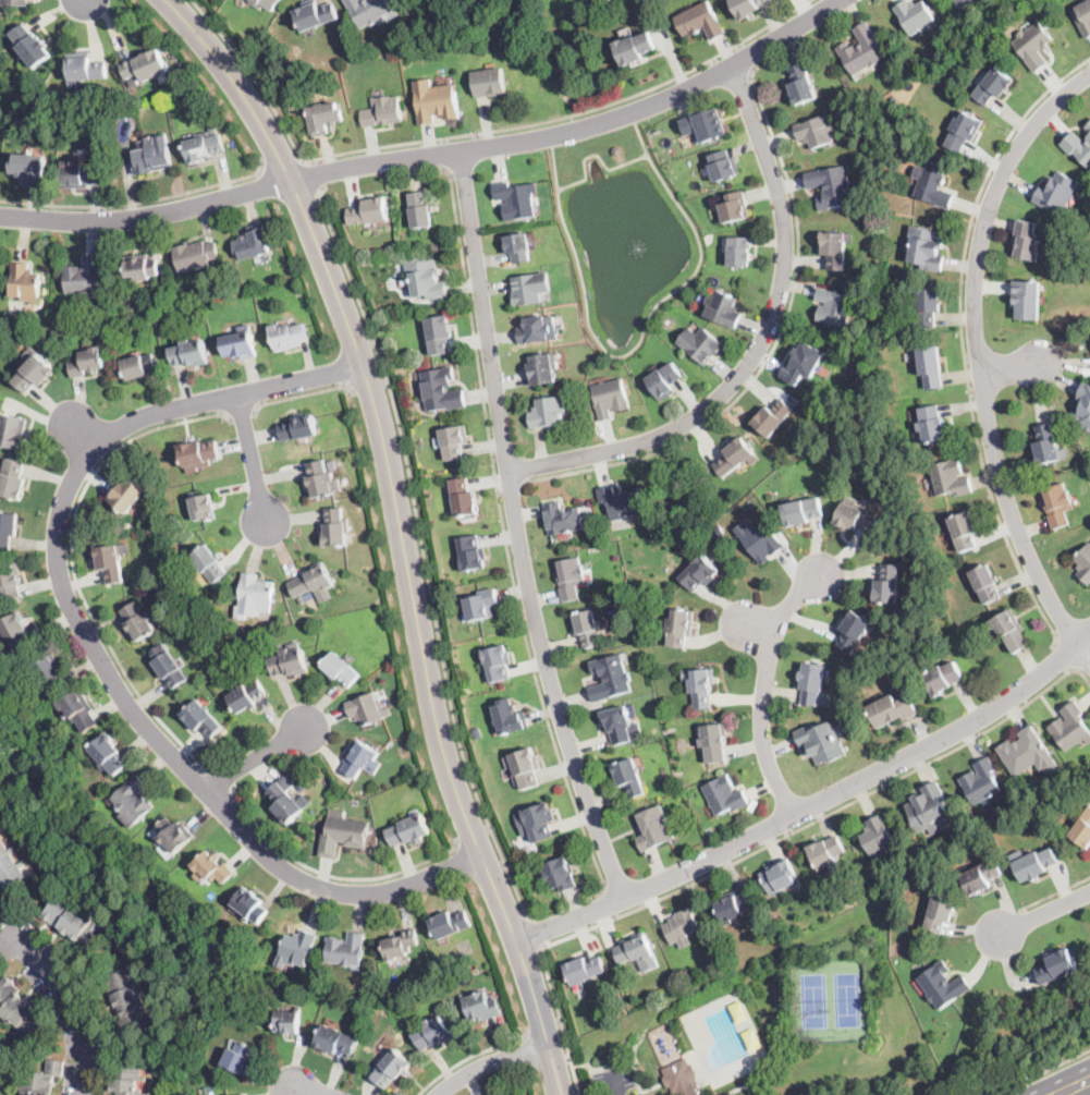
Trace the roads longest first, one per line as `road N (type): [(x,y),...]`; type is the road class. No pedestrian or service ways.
road 1 (residential): [(366,367),(121,427),(95,447),(65,500),(62,579),(125,697),(280,866),(331,890),(378,895),(486,859)]
road 2 (tertiary): [(564,1094),(518,942),(441,738),(366,367),(292,179)]
road 3 (residential): [(628,899),(573,763),(540,644),(461,150)]
road 4 (residential): [(1089,629),(973,723),(628,899),(518,942)]
road 5 (residential): [(1089,77),(1041,118),(1013,158),(981,236),(975,297),(1005,494),(1025,548),(1089,661)]
road 6 (residential): [(511,470),(679,428),(747,369),(770,330),(787,231),(733,65)]
road 7 (residential): [(839,0),(647,108),(572,131),(292,179)]
road 8 (residential): [(292,179),(134,218),(0,215)]
road 9 (residential): [(793,815),(766,753),(762,705),(774,634),(820,577)]
road 10 (tertiary): [(292,179),(240,87),(167,0)]
road 11 (residential): [(0,918),(58,983),(81,1023),(83,1094)]
road 12 (residential): [(240,394),(267,521)]
road 13 (residential): [(550,1045),(463,1074),(435,1094)]

